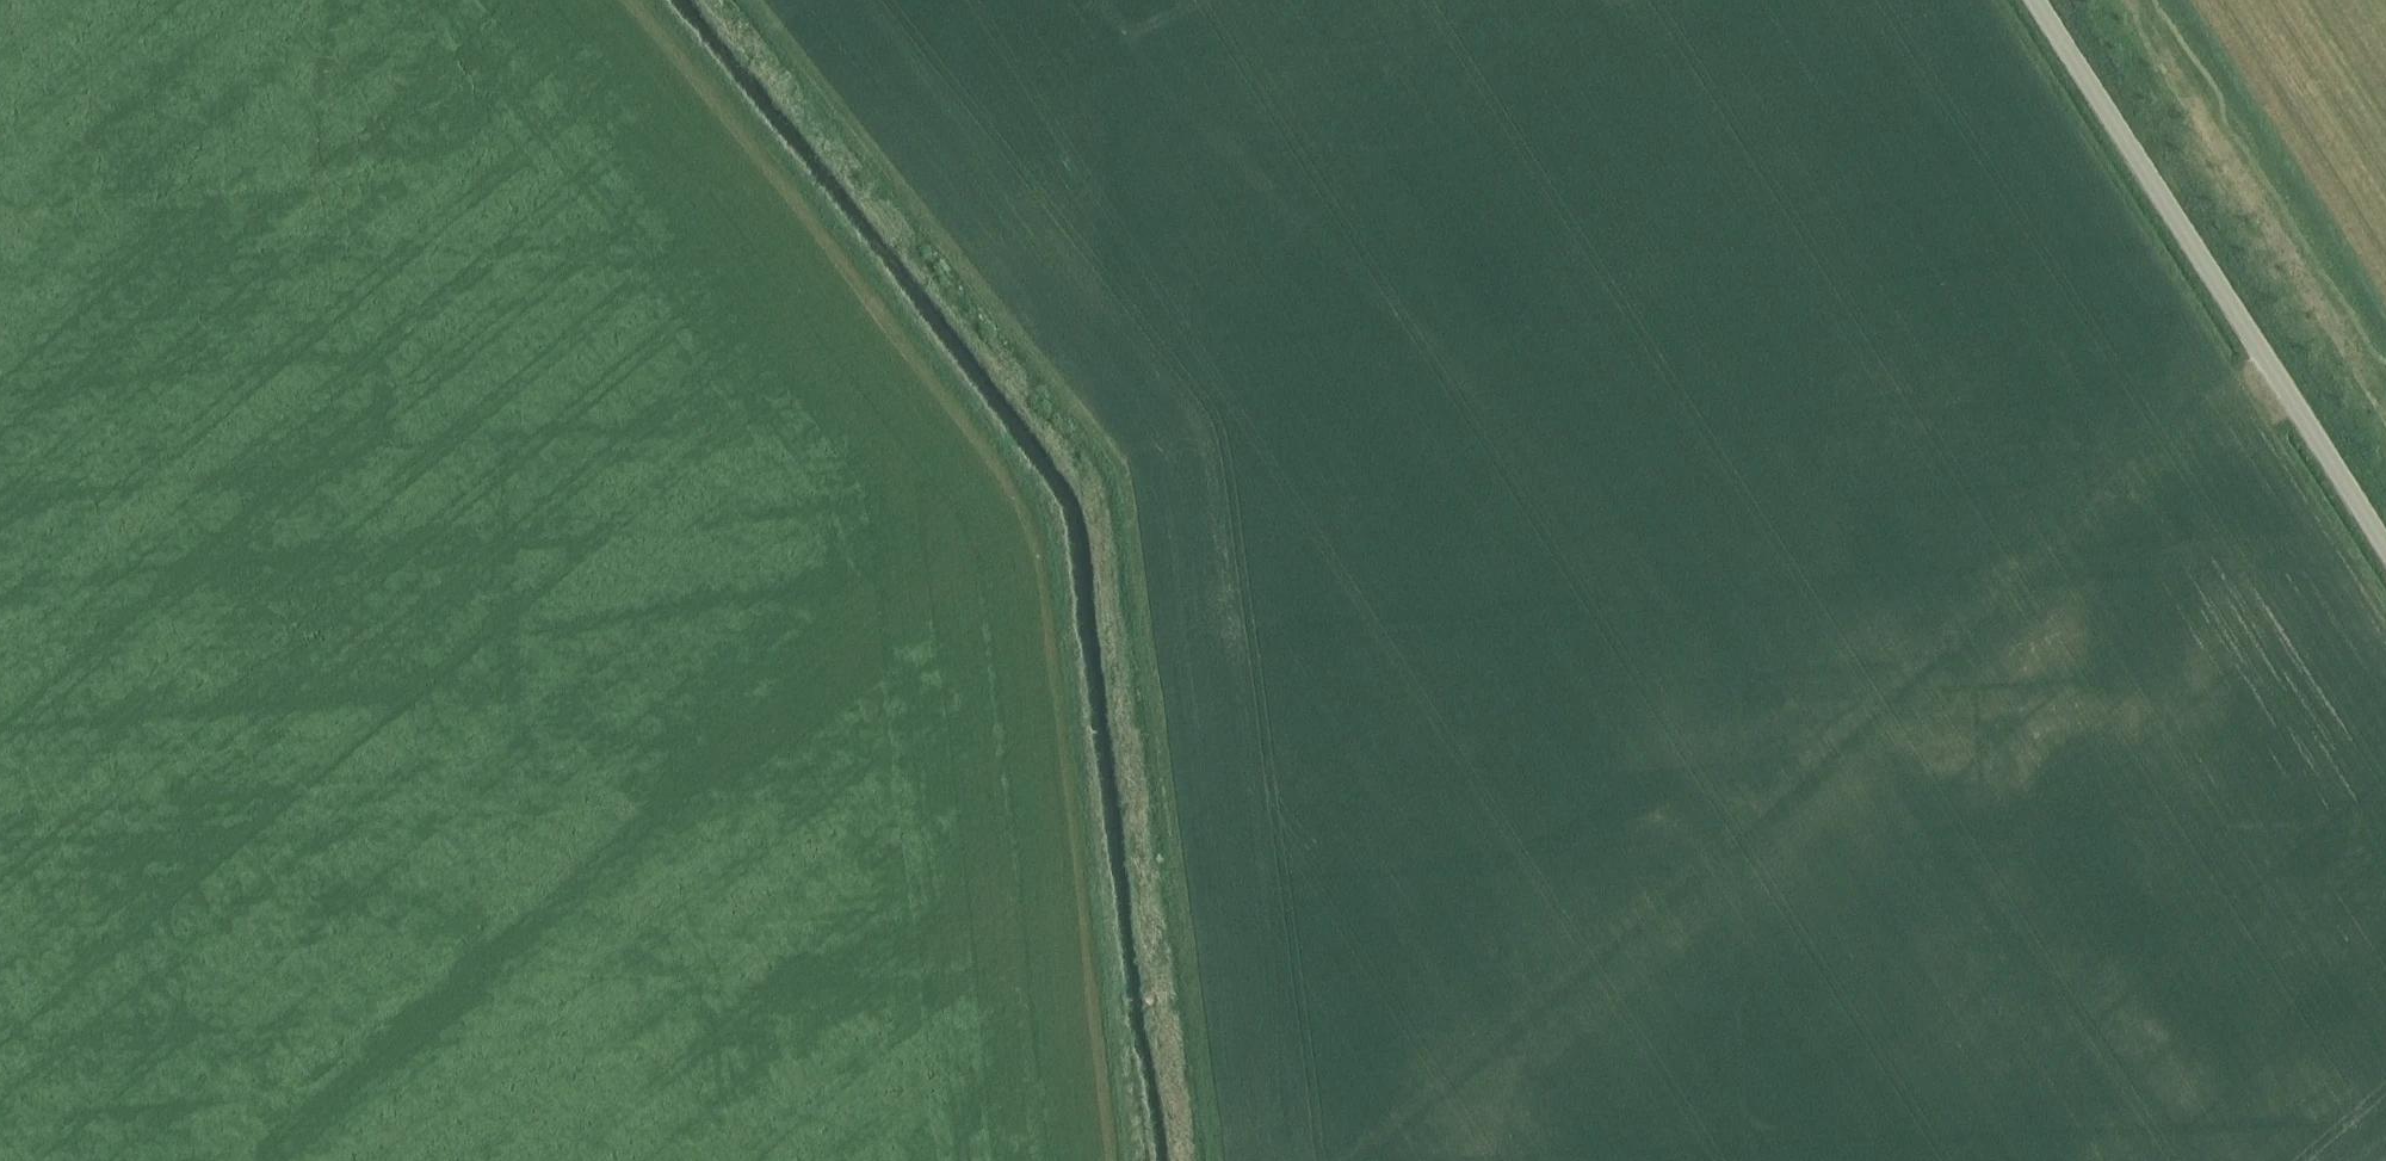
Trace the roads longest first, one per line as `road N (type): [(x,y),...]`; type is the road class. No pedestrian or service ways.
road 1 (tertiary): [(2038,0),(2385,546)]
road 2 (track): [(2161,0),(2385,355)]

